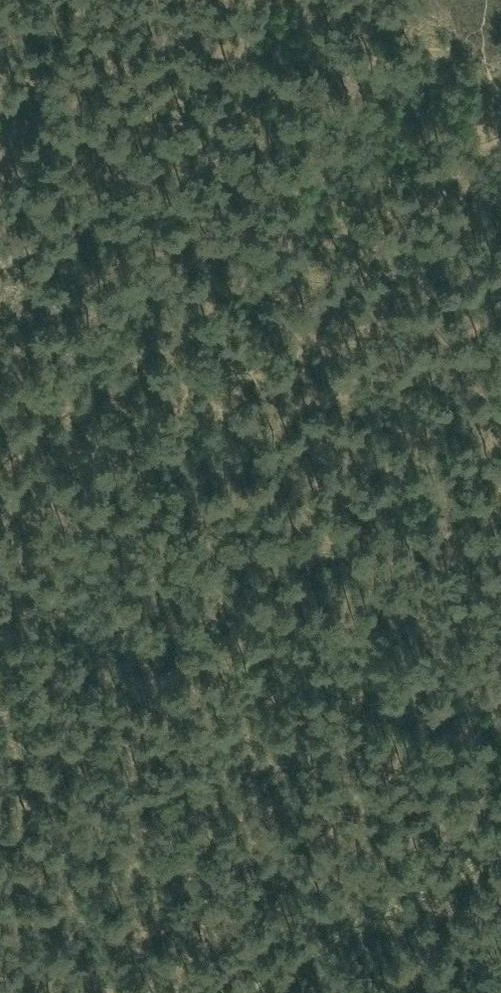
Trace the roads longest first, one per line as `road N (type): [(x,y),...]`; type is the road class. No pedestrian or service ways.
road 1 (track): [(500,717),(153,346),(89,376),(0,438)]
road 2 (track): [(153,346),(469,42)]
road 3 (track): [(0,685),(112,992)]
road 4 (track): [(500,840),(250,992)]

